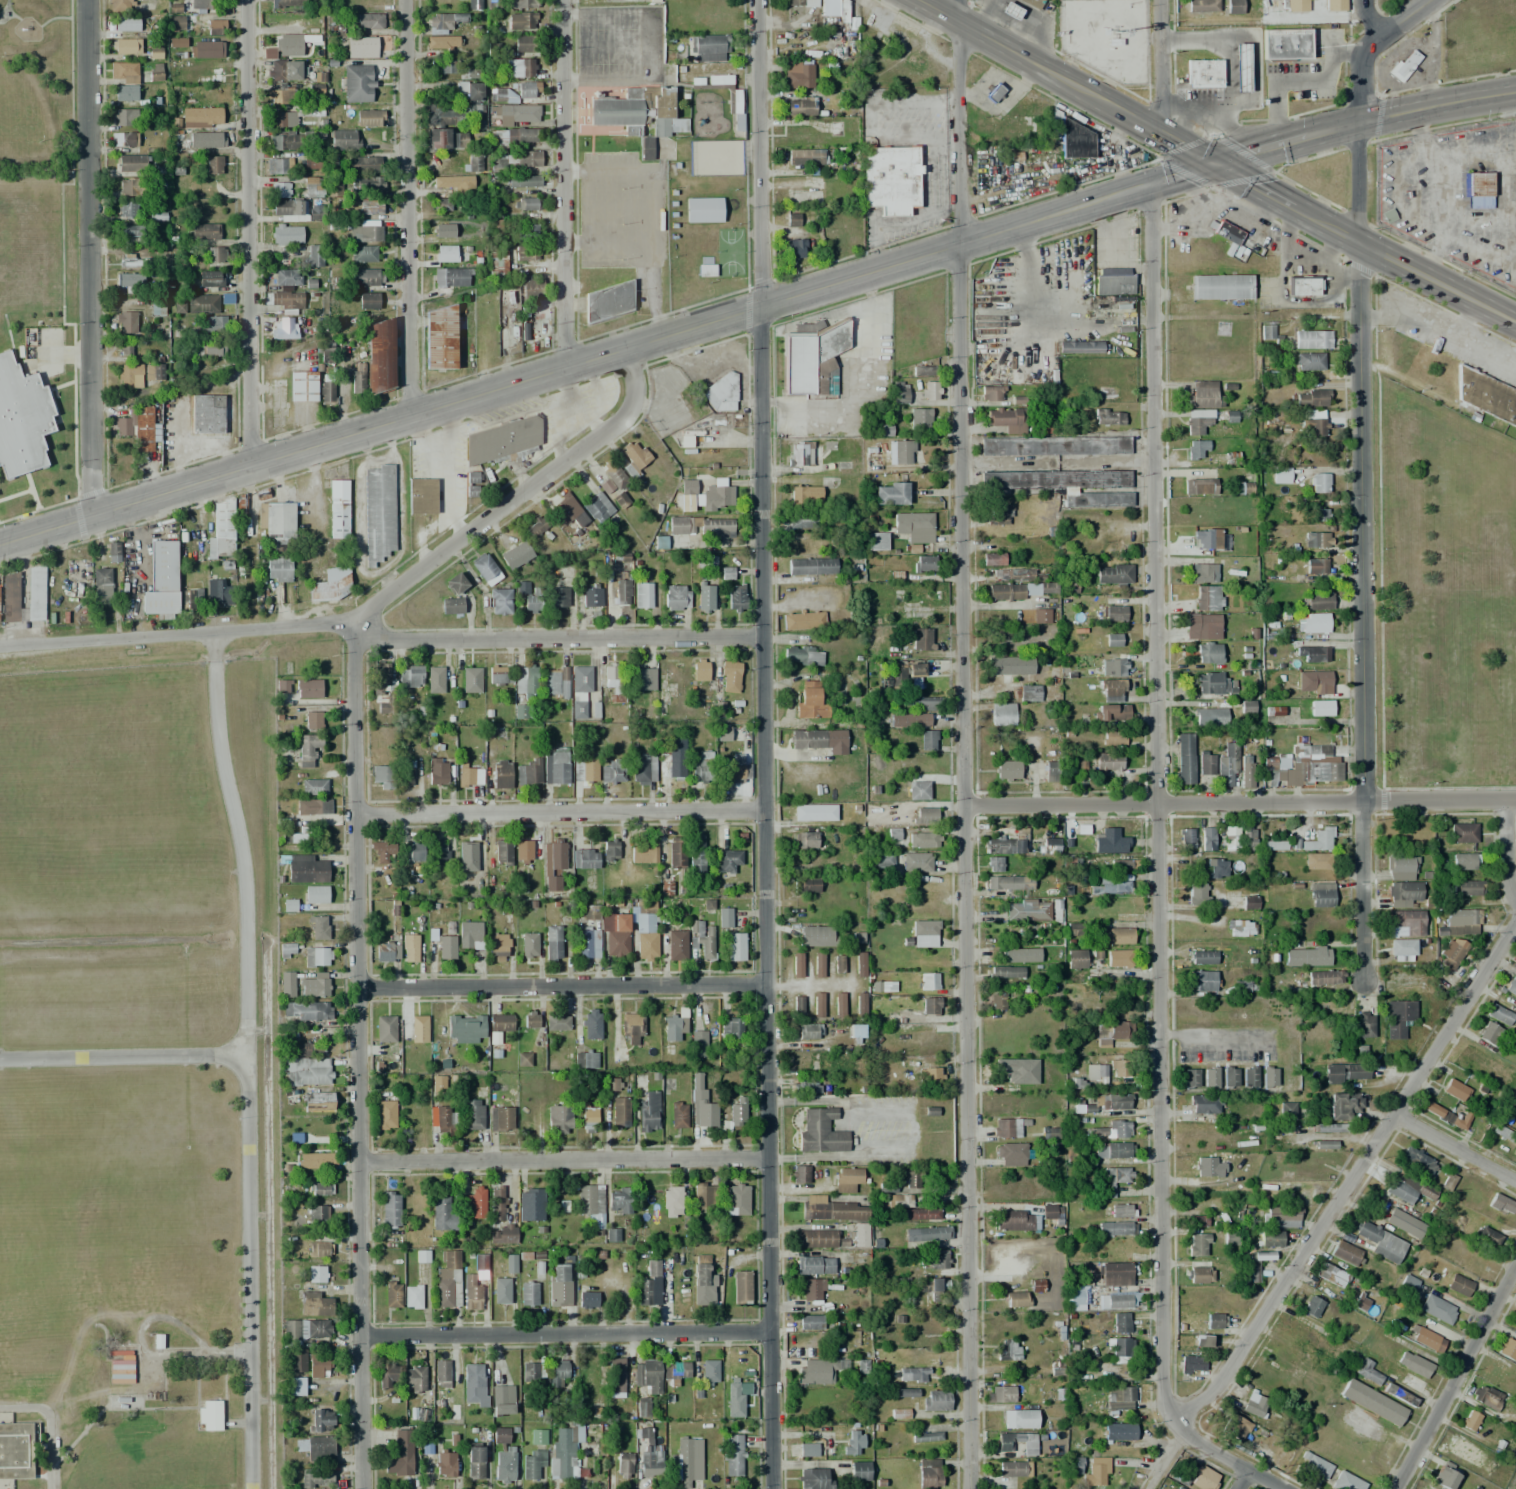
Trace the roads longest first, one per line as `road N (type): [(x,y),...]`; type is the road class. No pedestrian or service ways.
road 1 (residential): [(755,0),(770,1488)]
road 2 (residential): [(959,0),(970,1488)]
road 3 (secondary): [(1359,120),(0,545)]
road 4 (residential): [(1149,183),(1166,1398),(1197,1452)]
road 5 (residential): [(1359,120),(1363,986)]
road 6 (residential): [(349,631),(366,1488)]
road 7 (residential): [(632,349),(638,394),(611,425),(349,631),(0,651)]
road 8 (residential): [(1515,922),(1393,1109),(1174,1488)]
road 9 (residential): [(1515,806),(965,810)]
road 10 (residential): [(90,0),(96,514)]
road 11 (residential): [(247,0),(255,468)]
road 12 (residential): [(404,0),(414,417)]
road 13 (residential): [(760,635),(349,631)]
road 14 (residential): [(763,810),(354,815)]
road 15 (residential): [(766,1157),(359,1165)]
road 16 (residential): [(768,1330),(361,1336)]
road 17 (residential): [(762,983),(358,989)]
road 18 (residential): [(567,0),(570,364)]
road 19 (secondary): [(1515,322),(1214,163)]
road 20 (secondary): [(1214,163),(918,0)]
road 21 (residential): [(1515,1264),(1394,1488)]
road 22 (secondary): [(1515,91),(1359,120)]
road 23 (residential): [(1515,1179),(1393,1109)]
road 24 (residential): [(1160,0),(1160,133)]

